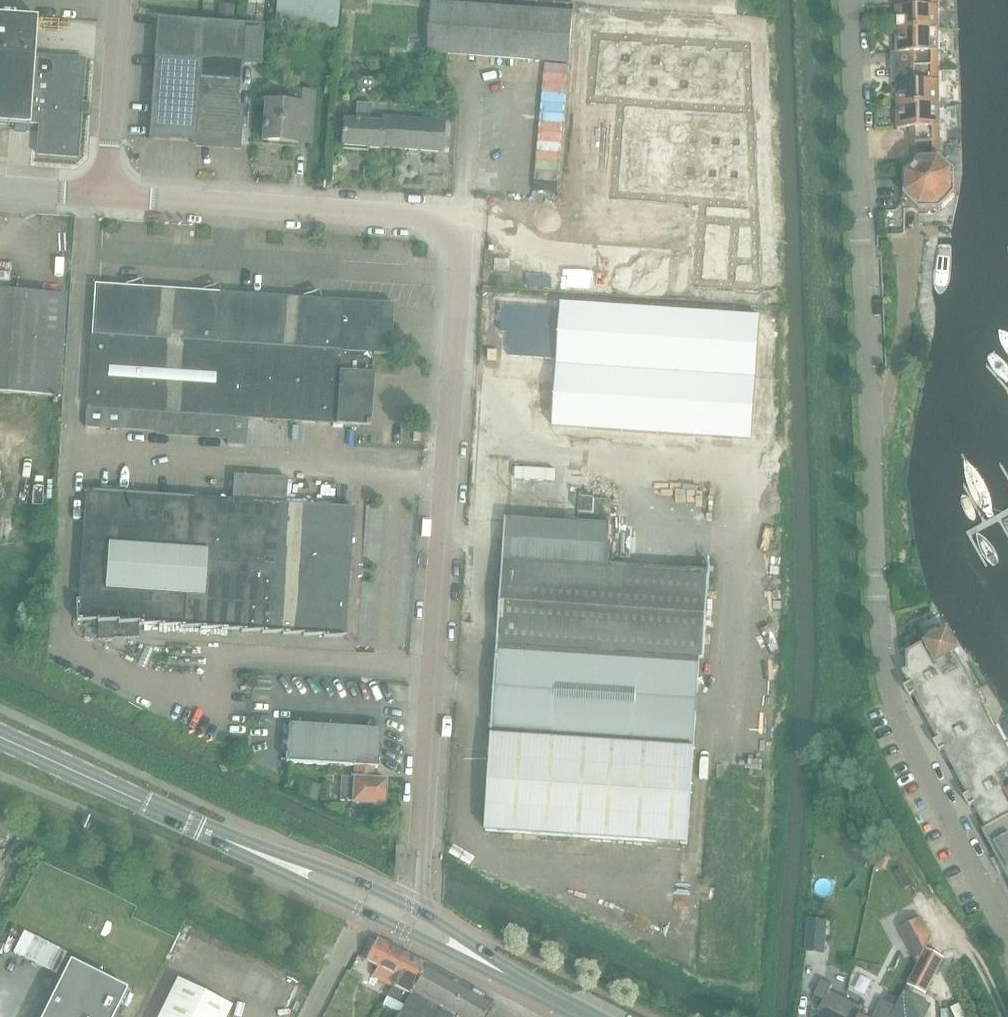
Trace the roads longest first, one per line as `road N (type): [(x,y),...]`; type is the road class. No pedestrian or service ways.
road 1 (unclassified): [(415,910),(425,851),(461,221),(107,192)]
road 2 (unclassified): [(1007,938),(887,686),(850,0)]
road 3 (secondary): [(198,827),(535,992)]
road 4 (secondary): [(415,910),(313,864),(198,827)]
road 5 (secondary): [(198,827),(0,737)]
road 6 (unclassified): [(107,192),(122,0)]
road 7 (secondary): [(535,992),(415,910)]

